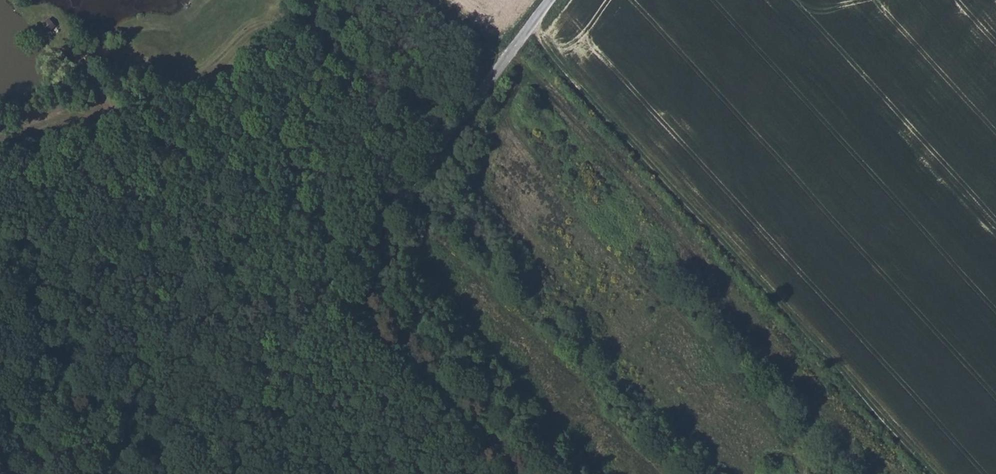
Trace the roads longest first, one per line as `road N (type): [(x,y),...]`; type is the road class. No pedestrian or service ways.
road 1 (track): [(530,23),(561,70),(923,473)]
road 2 (unclassified): [(548,0),(190,473)]

